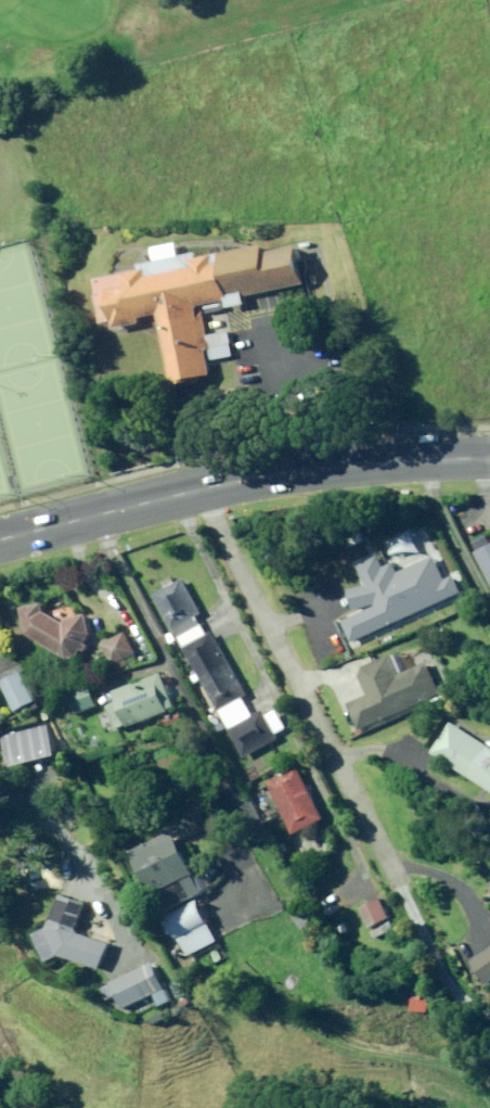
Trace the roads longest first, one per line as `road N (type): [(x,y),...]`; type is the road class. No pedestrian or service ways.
road 1 (residential): [(202,490),(400,885)]
road 2 (secondary): [(489,458),(338,465),(202,490)]
road 3 (secondary): [(202,490),(0,540)]
road 4 (track): [(400,885),(441,976),(489,1009)]

